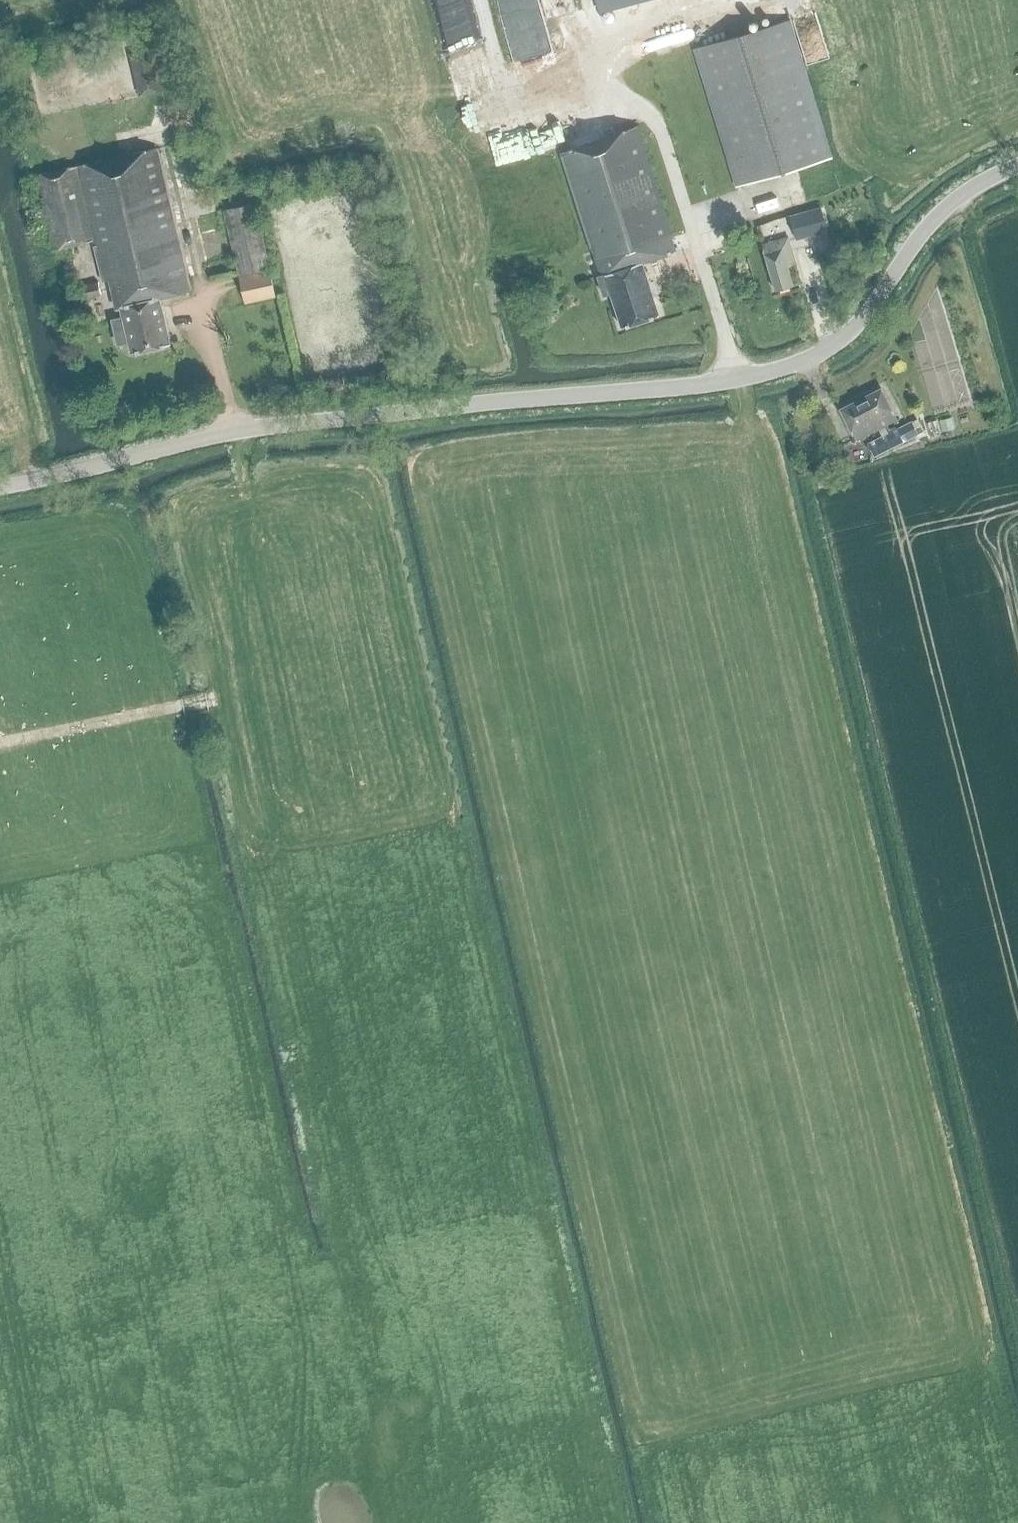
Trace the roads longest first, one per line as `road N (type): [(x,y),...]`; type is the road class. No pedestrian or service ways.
road 1 (unclassified): [(0,485),(243,429),(699,385),(782,368),(841,338),(945,206),(1017,164)]

